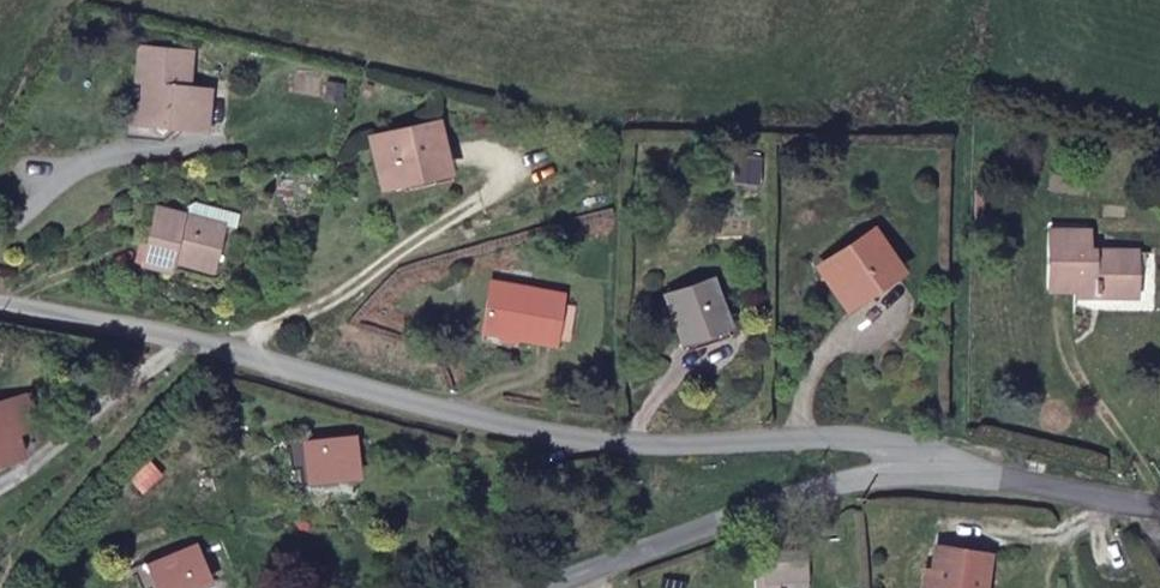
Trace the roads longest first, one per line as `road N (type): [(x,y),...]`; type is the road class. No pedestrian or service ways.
road 1 (residential): [(933,470),(879,441),(628,443),(454,411),(221,341),(0,303)]
road 2 (residential): [(556,587),(790,498),(933,470)]
road 3 (residential): [(933,470),(1159,531)]

